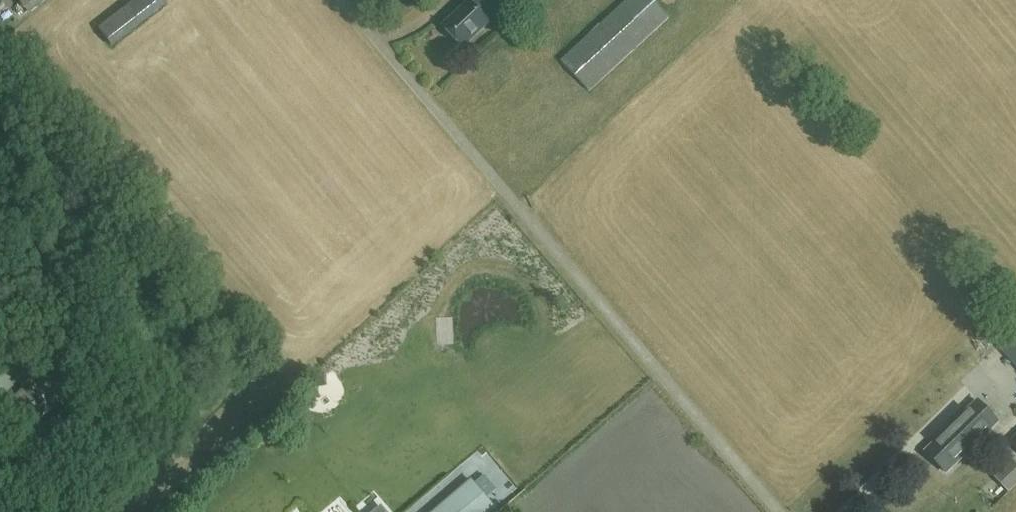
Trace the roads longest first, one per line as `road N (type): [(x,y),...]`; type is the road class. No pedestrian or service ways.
road 1 (unclassified): [(789,511),(347,0)]

